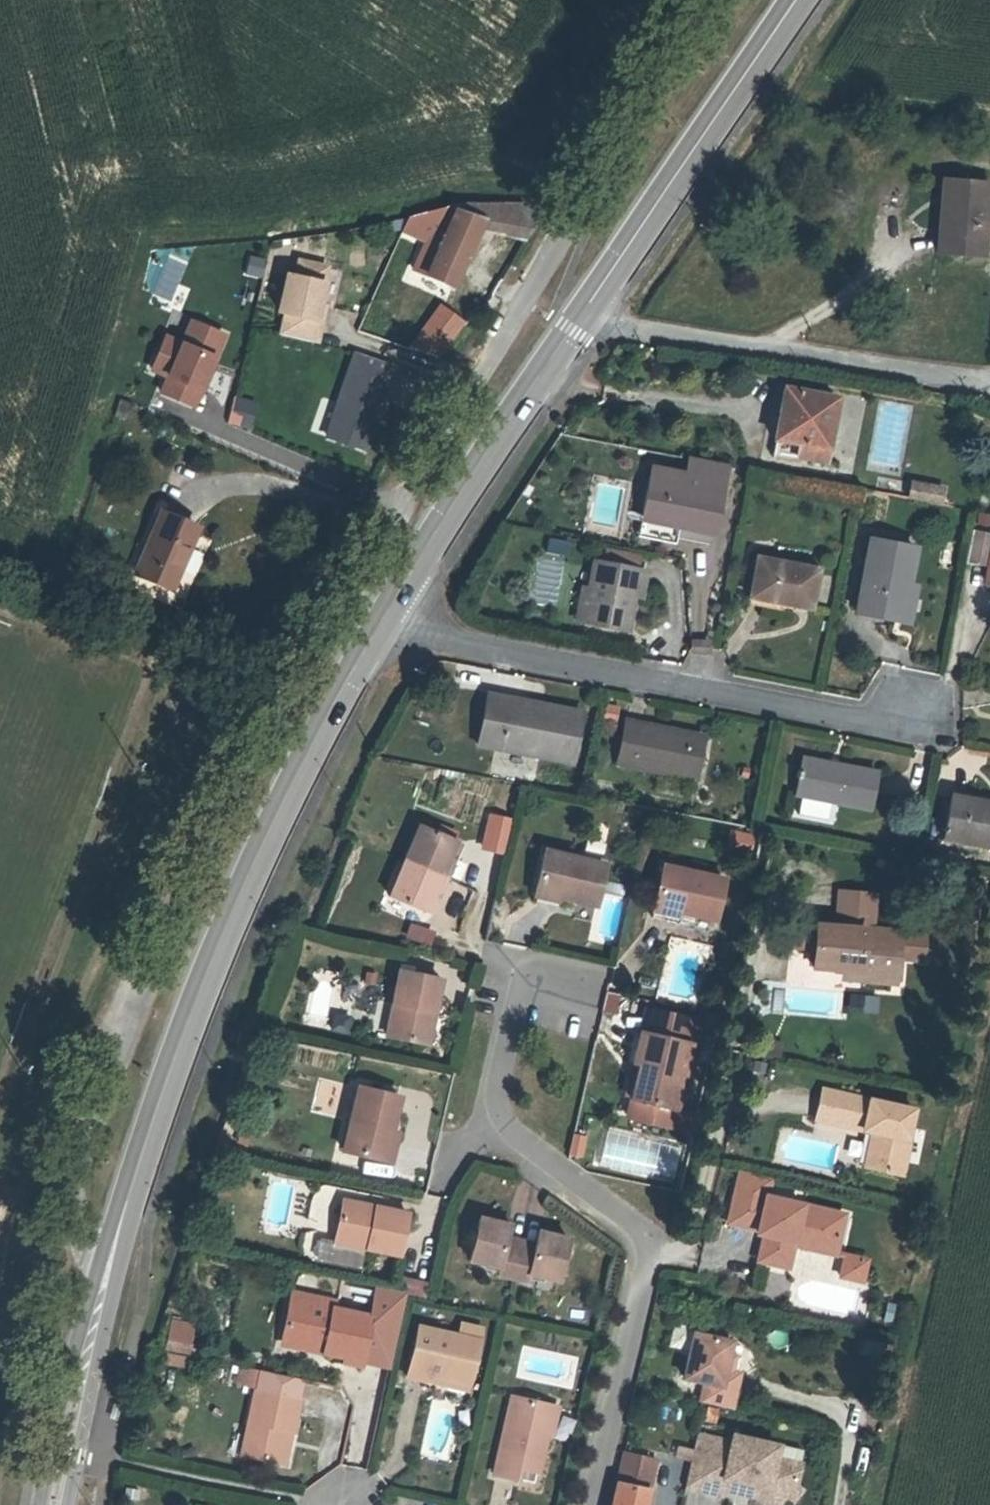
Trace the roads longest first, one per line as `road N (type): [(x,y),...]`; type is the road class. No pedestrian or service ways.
road 1 (unclassified): [(104,1290),(79,1236),(73,1167),(185,881),(387,536)]
road 2 (primary): [(384,619),(225,940),(130,1193),(104,1290)]
road 3 (unclassified): [(387,536),(626,125),(710,0)]
road 4 (residential): [(915,700),(907,731),(435,638),(384,619)]
road 5 (residential): [(989,381),(583,317)]
road 6 (residential): [(565,981),(524,972),(493,1099),(505,1126),(651,1242)]
road 7 (primary): [(797,0),(583,317)]
road 8 (primary): [(583,317),(425,559)]
road 9 (residential): [(651,1242),(589,1504)]
road 10 (primary): [(104,1290),(55,1504)]
road 11 (residential): [(651,1242),(680,1248),(692,1238),(727,1077)]

